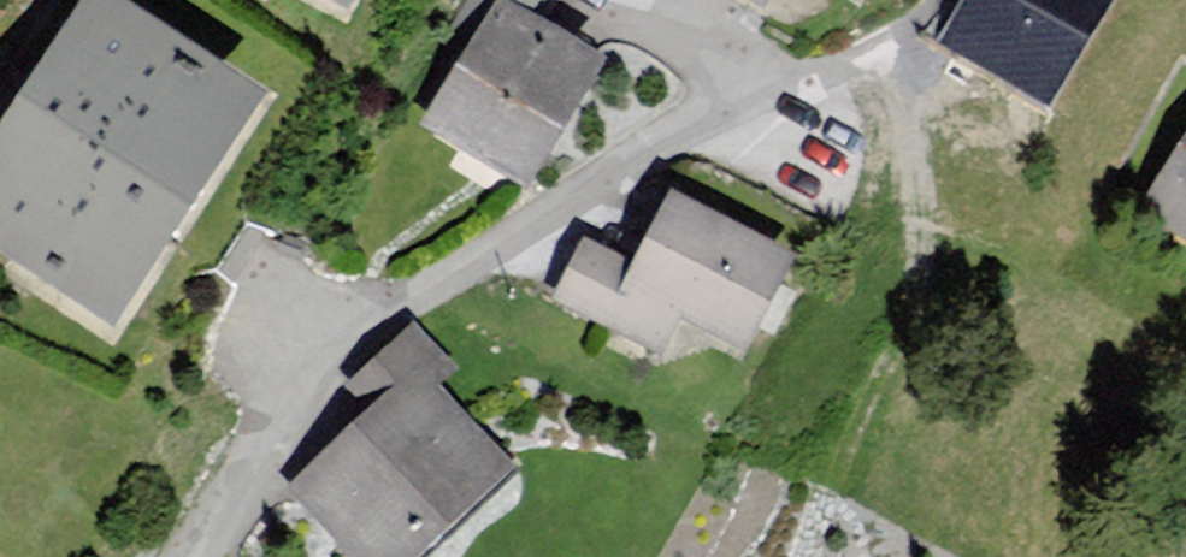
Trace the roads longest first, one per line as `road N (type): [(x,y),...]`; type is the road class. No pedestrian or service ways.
road 1 (residential): [(188,556),(321,339),(769,93)]

